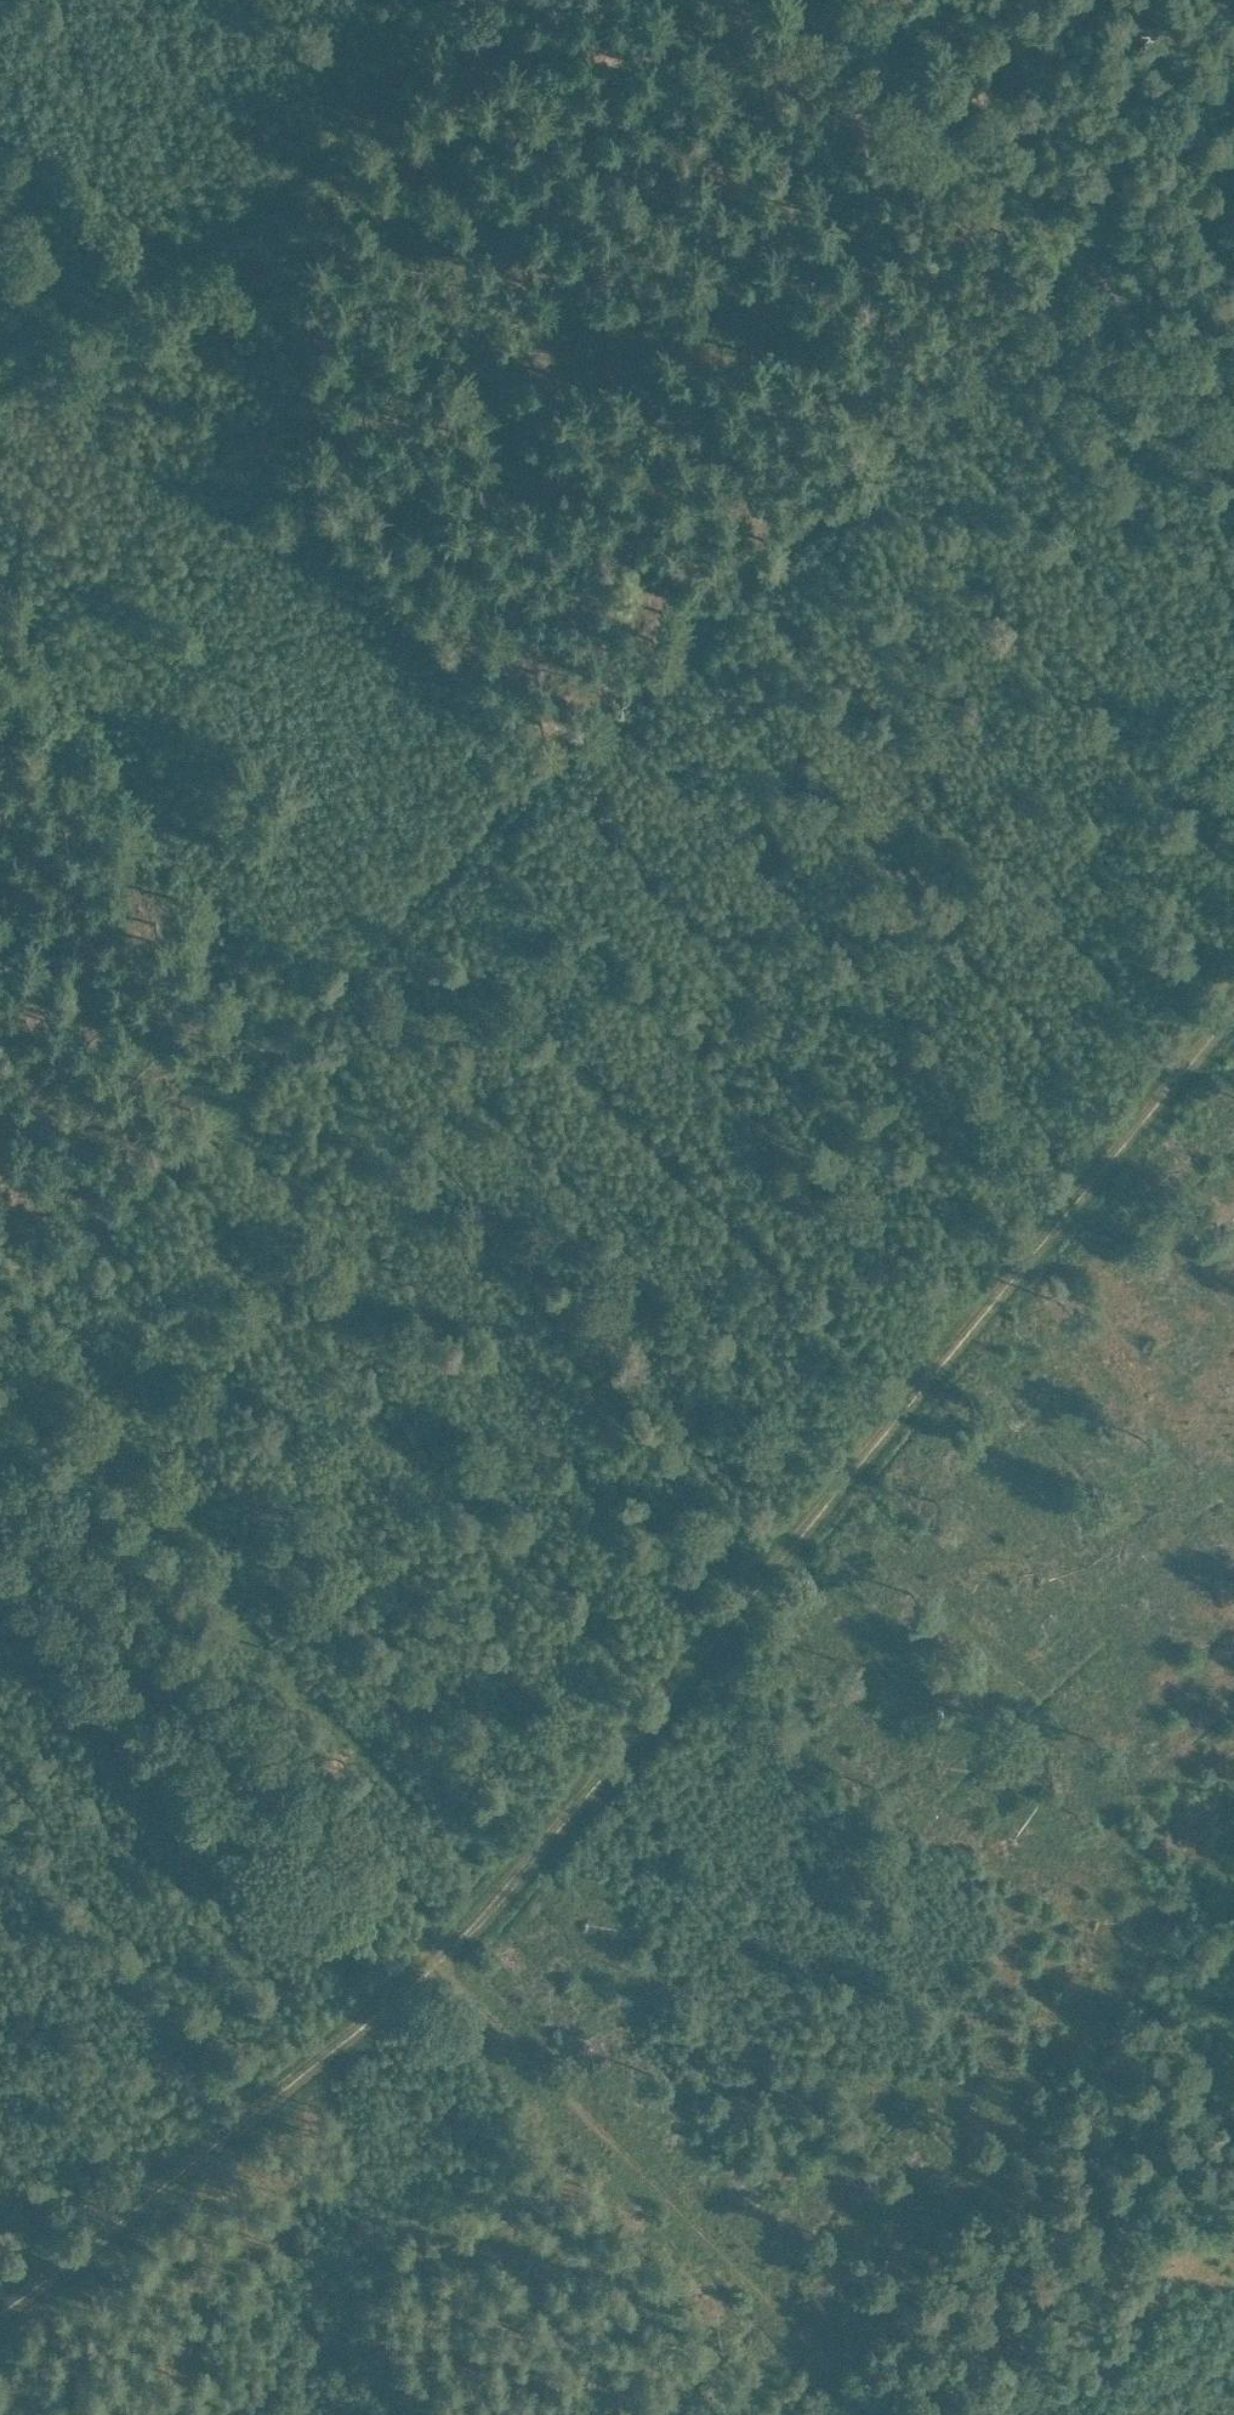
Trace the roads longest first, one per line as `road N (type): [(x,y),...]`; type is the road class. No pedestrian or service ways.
road 1 (track): [(1233,1006),(435,1951)]
road 2 (track): [(825,0),(1233,415)]
road 3 (track): [(0,2304),(435,1951)]

